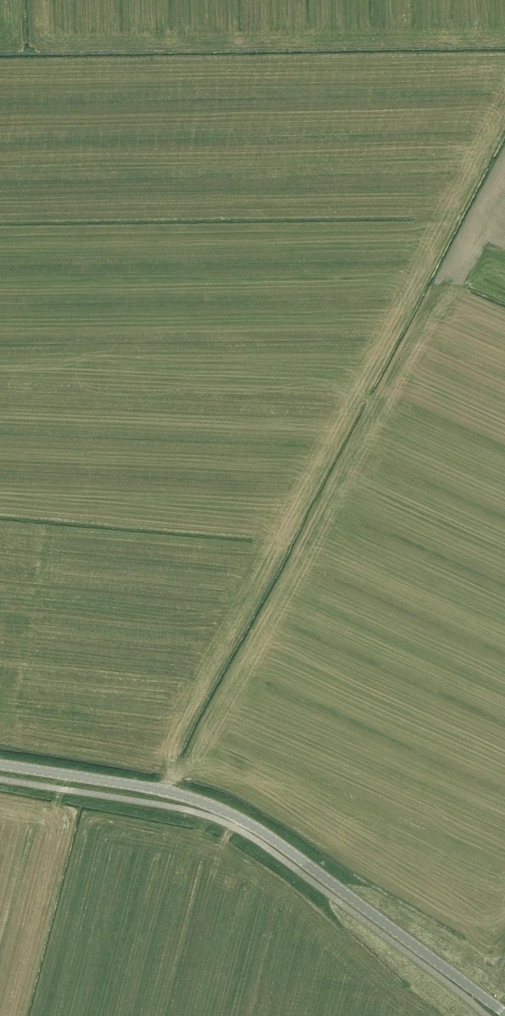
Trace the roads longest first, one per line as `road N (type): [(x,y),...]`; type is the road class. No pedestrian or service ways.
road 1 (unclassified): [(504,1013),(238,818),(175,793),(0,763)]

